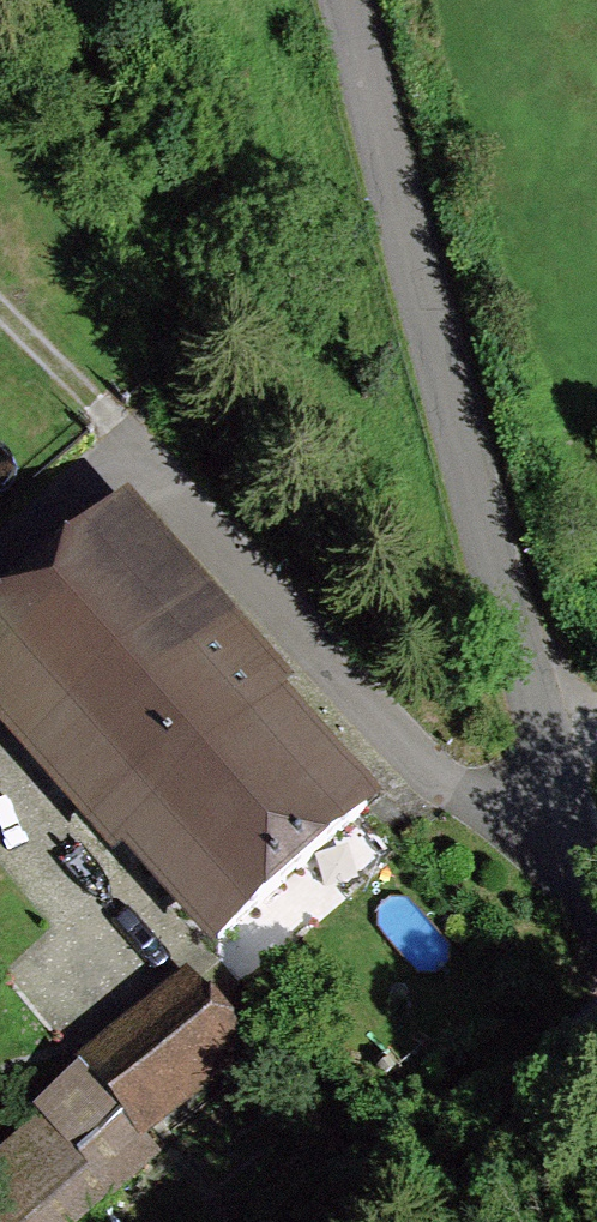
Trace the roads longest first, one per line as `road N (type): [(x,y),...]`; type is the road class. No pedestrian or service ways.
road 1 (residential): [(352,0),(482,544),(542,699),(583,872)]
road 2 (residential): [(0,531),(121,427),(416,759),(583,872)]

